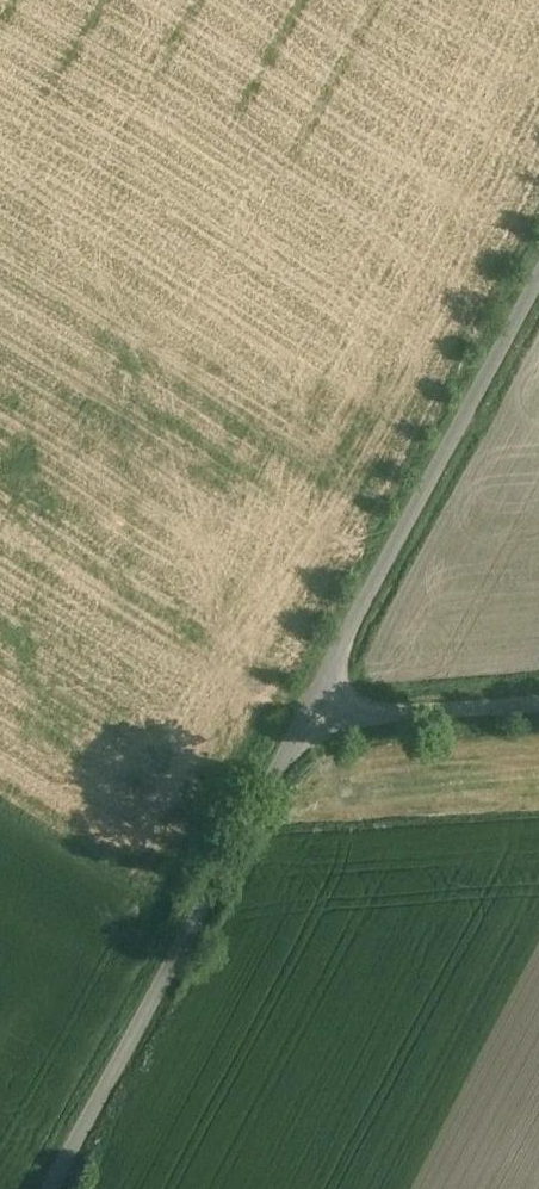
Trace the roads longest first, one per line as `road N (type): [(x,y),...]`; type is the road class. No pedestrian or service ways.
road 1 (unclassified): [(42,1188),(306,711)]
road 2 (unclassified): [(306,711),(538,273)]
road 3 (unclassified): [(306,711),(538,696)]

